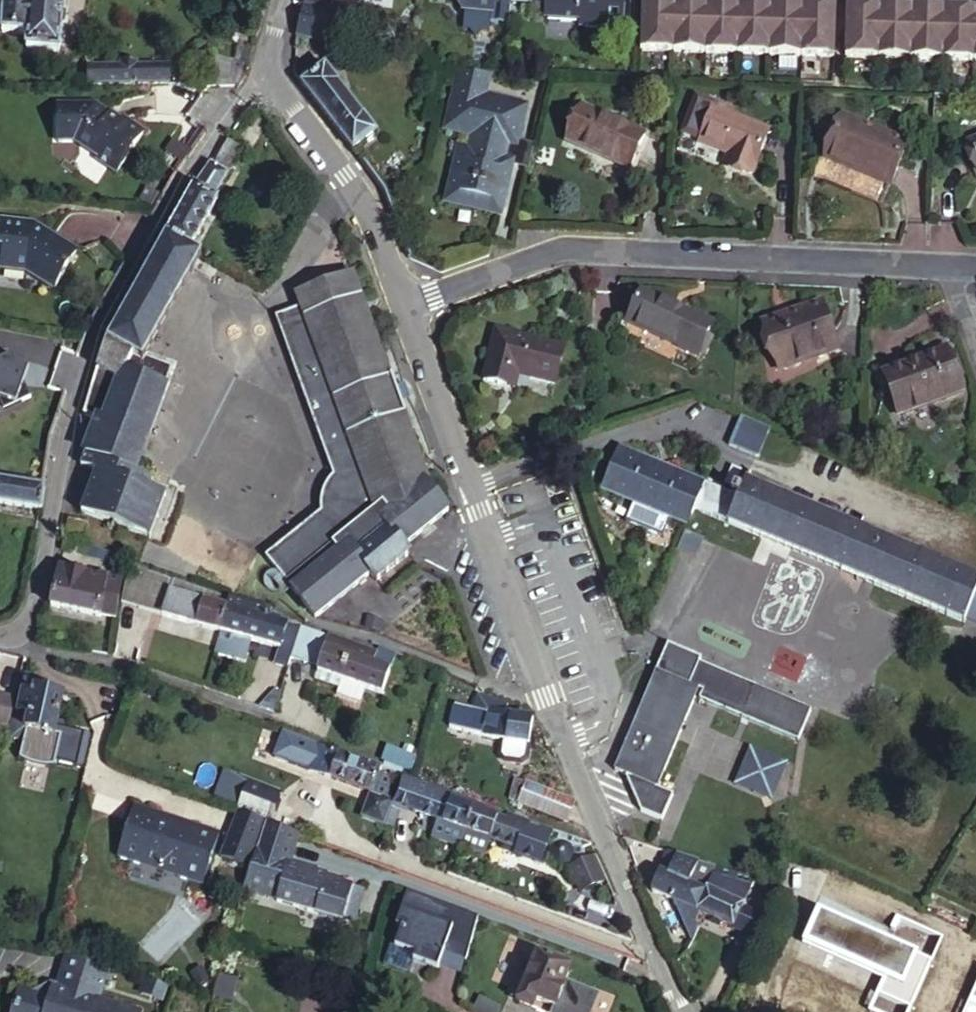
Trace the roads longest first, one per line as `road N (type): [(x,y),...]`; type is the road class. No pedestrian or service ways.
road 1 (residential): [(682,1011),(566,743),(406,303)]
road 2 (residential): [(274,60),(165,219),(101,331),(81,376),(38,600),(15,636)]
road 3 (residential): [(975,268),(561,248),(406,303)]
road 4 (residential): [(406,303),(365,204),(290,100),(274,60)]
road 5 (residential): [(15,636),(266,714)]

